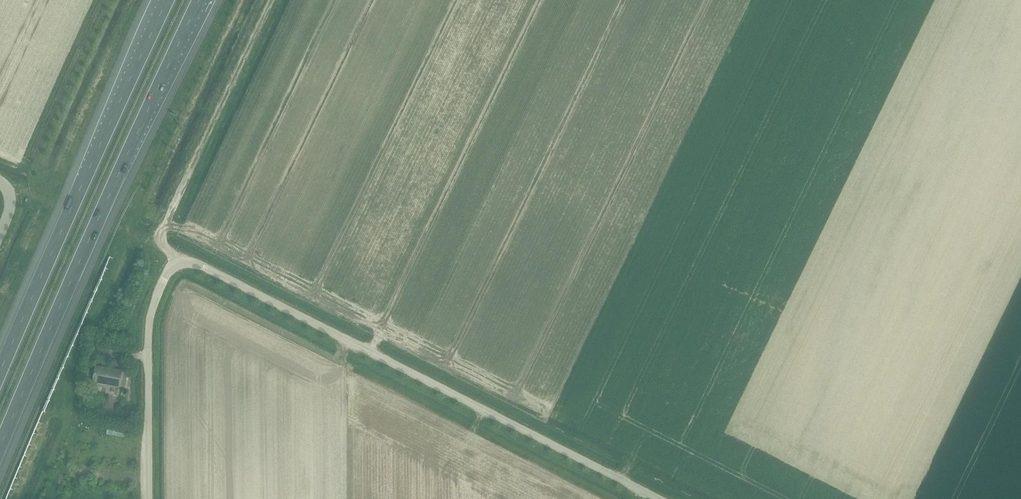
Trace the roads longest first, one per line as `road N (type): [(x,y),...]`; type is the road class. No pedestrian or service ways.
road 1 (unclassified): [(657,498),(197,264),(178,263)]
road 2 (motorway): [(0,450),(201,0)]
road 3 (motorway): [(169,0),(0,371)]
road 4 (track): [(178,263),(161,235),(273,0)]
road 5 (unclassified): [(148,498),(150,321),(178,263)]

